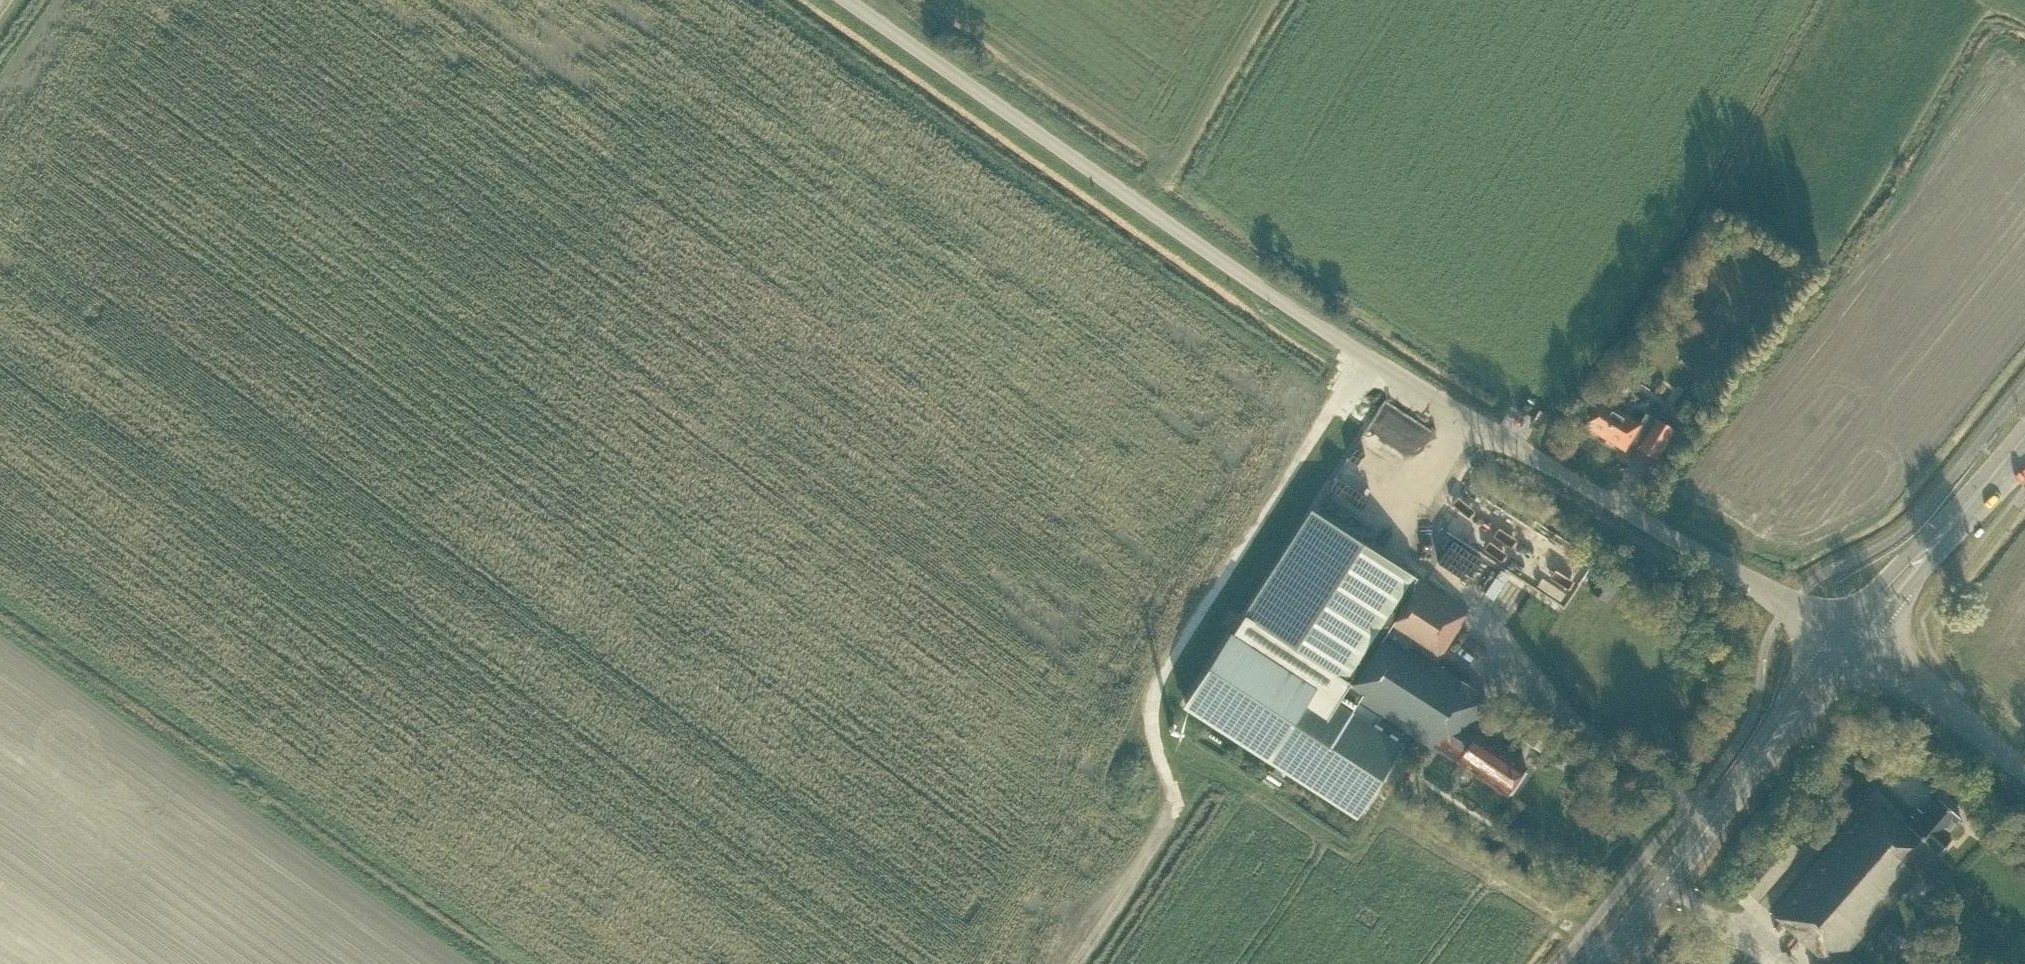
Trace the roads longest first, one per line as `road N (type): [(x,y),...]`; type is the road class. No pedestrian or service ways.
road 1 (unclassified): [(1787,606),(1297,313),(845,0)]
road 2 (track): [(1364,354),(1161,673),(1151,727),(1175,806)]
road 3 (primary): [(1693,846),(1847,665)]
road 4 (primary): [(1827,652),(1693,846)]
road 5 (primary): [(1960,513),(1850,622)]
road 6 (primary): [(1871,635),(1960,513)]
road 7 (primary): [(1598,963),(1693,846)]

